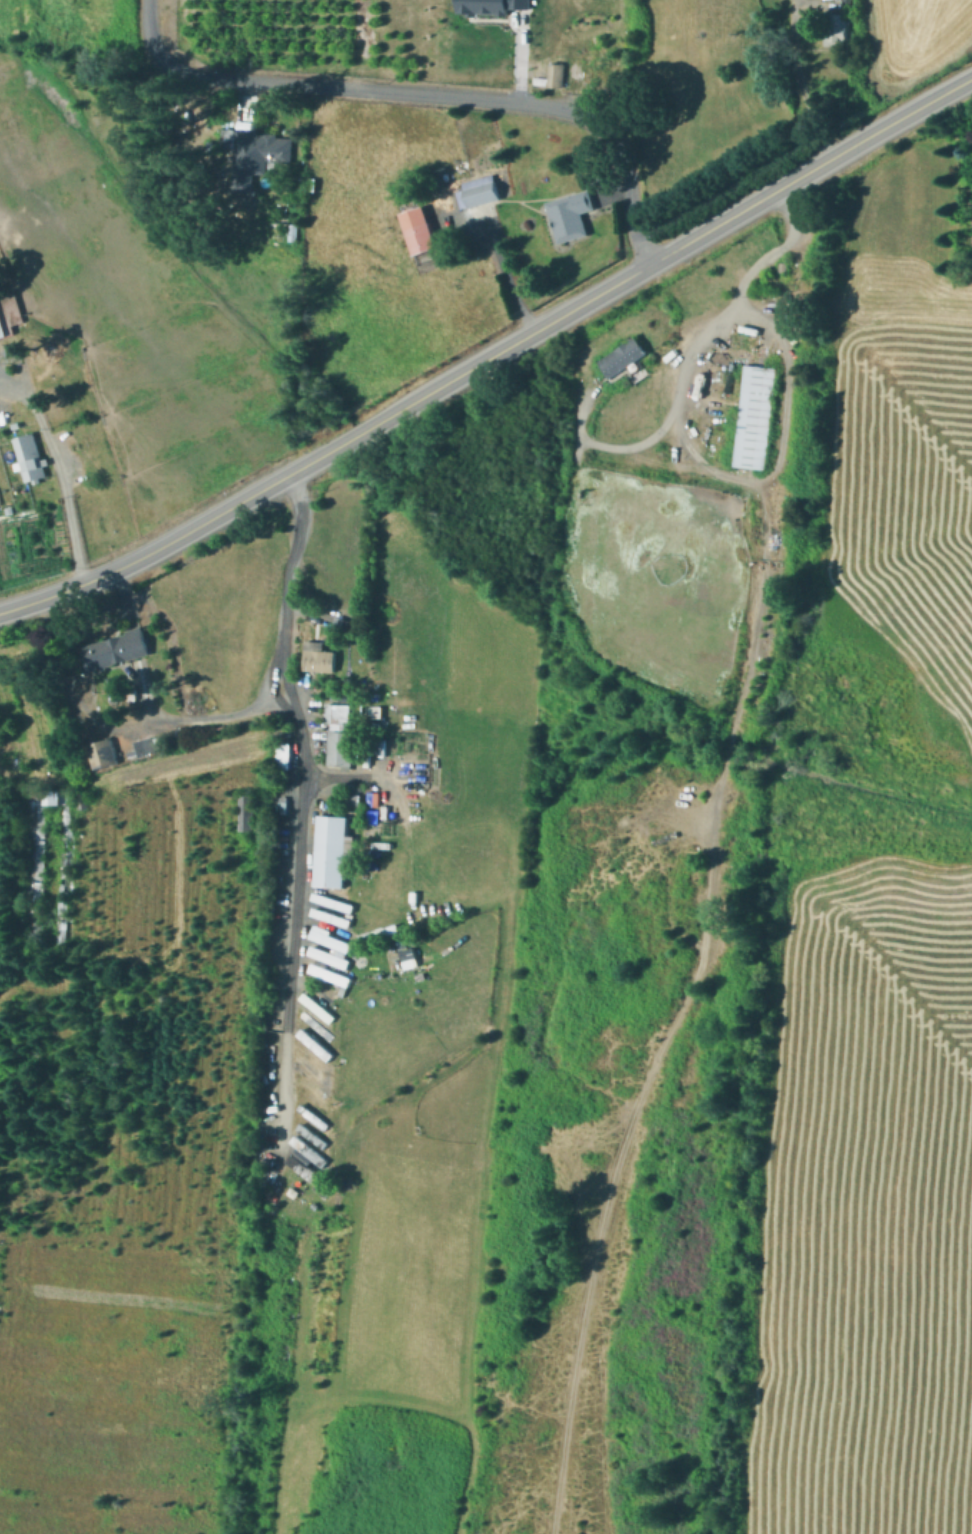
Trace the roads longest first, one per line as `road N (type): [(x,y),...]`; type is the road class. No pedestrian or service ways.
road 1 (track): [(773,468),(754,639),(729,733),(694,970),(610,1172),(574,1351),(550,1533)]
road 2 (track): [(302,763),(365,774),(399,798),(408,825),(402,902),(498,894),(507,900),(478,1146),(484,1166),(461,1417)]
road 3 (residential): [(149,0),(156,48),(189,75),(594,116),(625,155),(653,267)]
road 4 (primary): [(971,81),(414,401)]
road 5 (track): [(312,1402),(335,1367),(371,1121),(494,1038)]
road 6 (primary): [(311,461),(124,565),(0,612)]
road 7 (track): [(276,1533),(281,1447),(301,1407),(351,1397),(461,1417)]
road 8 (track): [(461,1417),(471,1449),(454,1533)]

